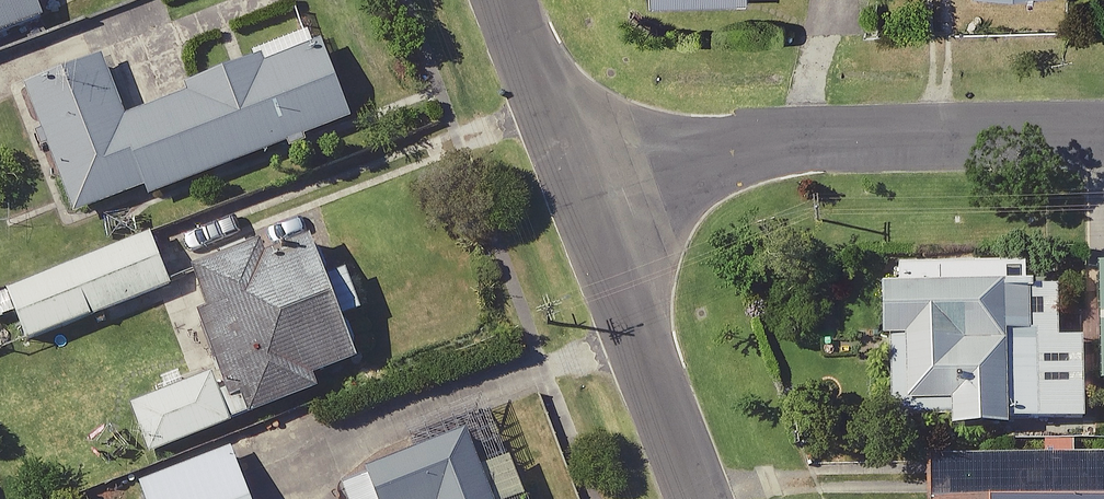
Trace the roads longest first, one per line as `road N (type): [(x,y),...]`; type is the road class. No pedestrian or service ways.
road 1 (residential): [(588,190),(695,153),(839,138),(1103,135)]
road 2 (residential): [(705,498),(588,190)]
road 3 (residential): [(588,190),(515,0)]

